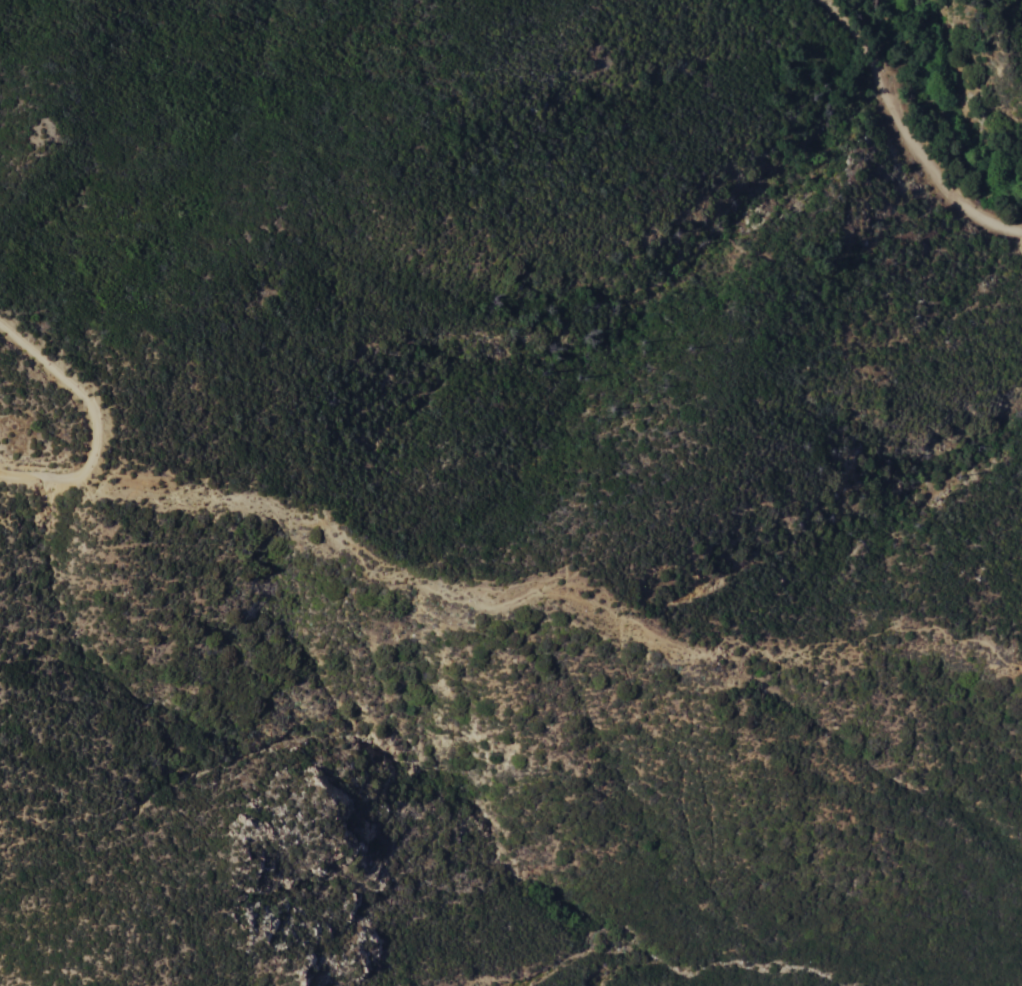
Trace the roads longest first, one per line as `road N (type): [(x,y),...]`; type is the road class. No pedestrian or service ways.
road 1 (track): [(800,0),(862,49),(934,193),(984,232),(1021,231)]
road 2 (track): [(0,479),(74,490),(93,475),(96,435),(91,414),(0,328)]

